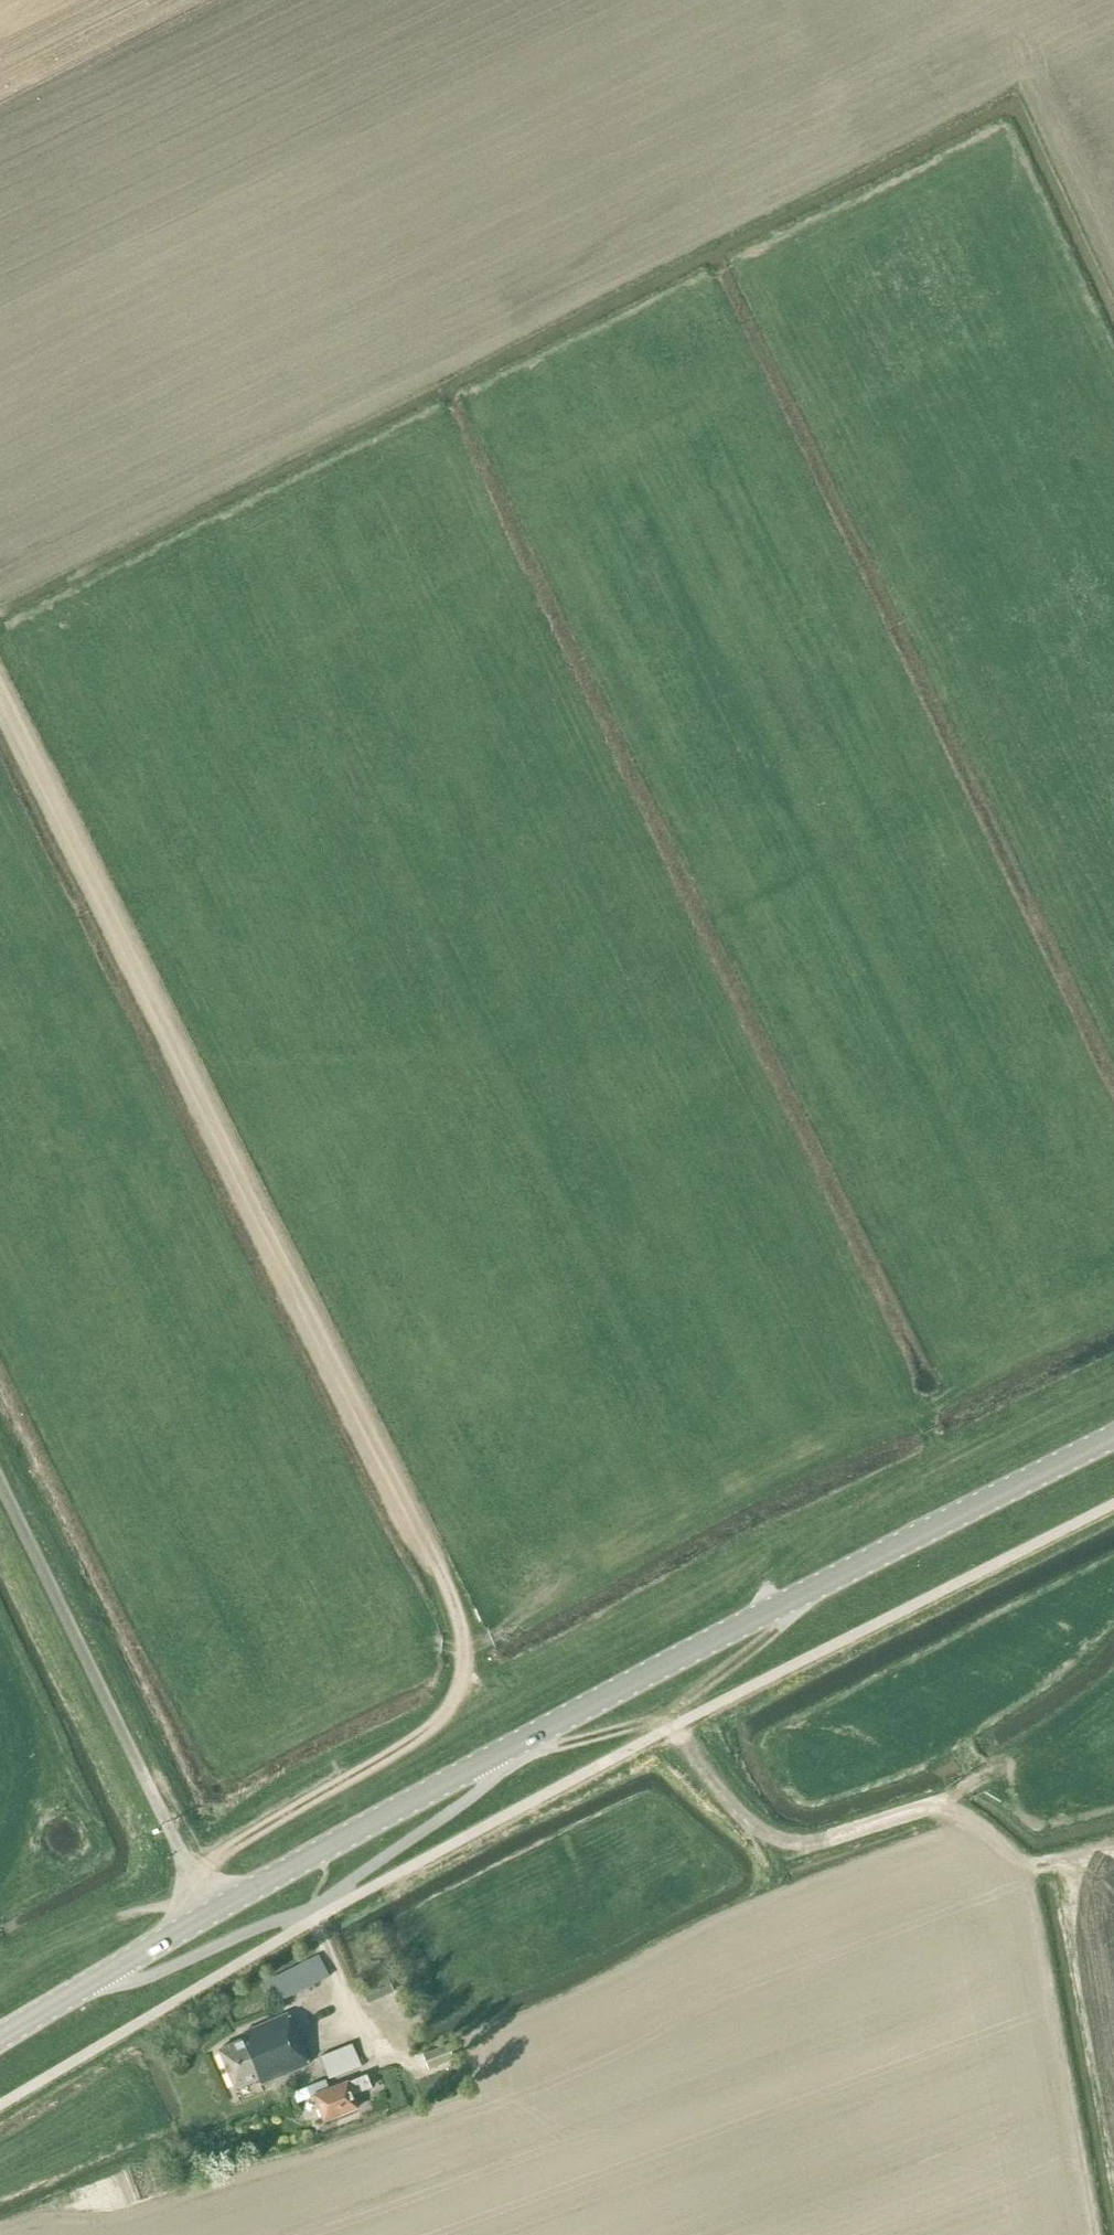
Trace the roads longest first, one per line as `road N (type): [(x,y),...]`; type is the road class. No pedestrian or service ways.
road 1 (primary): [(518,1743),(1113,1433)]
road 2 (primary): [(88,1984),(518,1743)]
road 3 (unclassified): [(311,1908),(480,1787),(518,1743)]
road 4 (unclassified): [(311,1908),(140,1979),(88,1984)]
road 5 (track): [(662,1729),(800,1616),(796,1600)]

